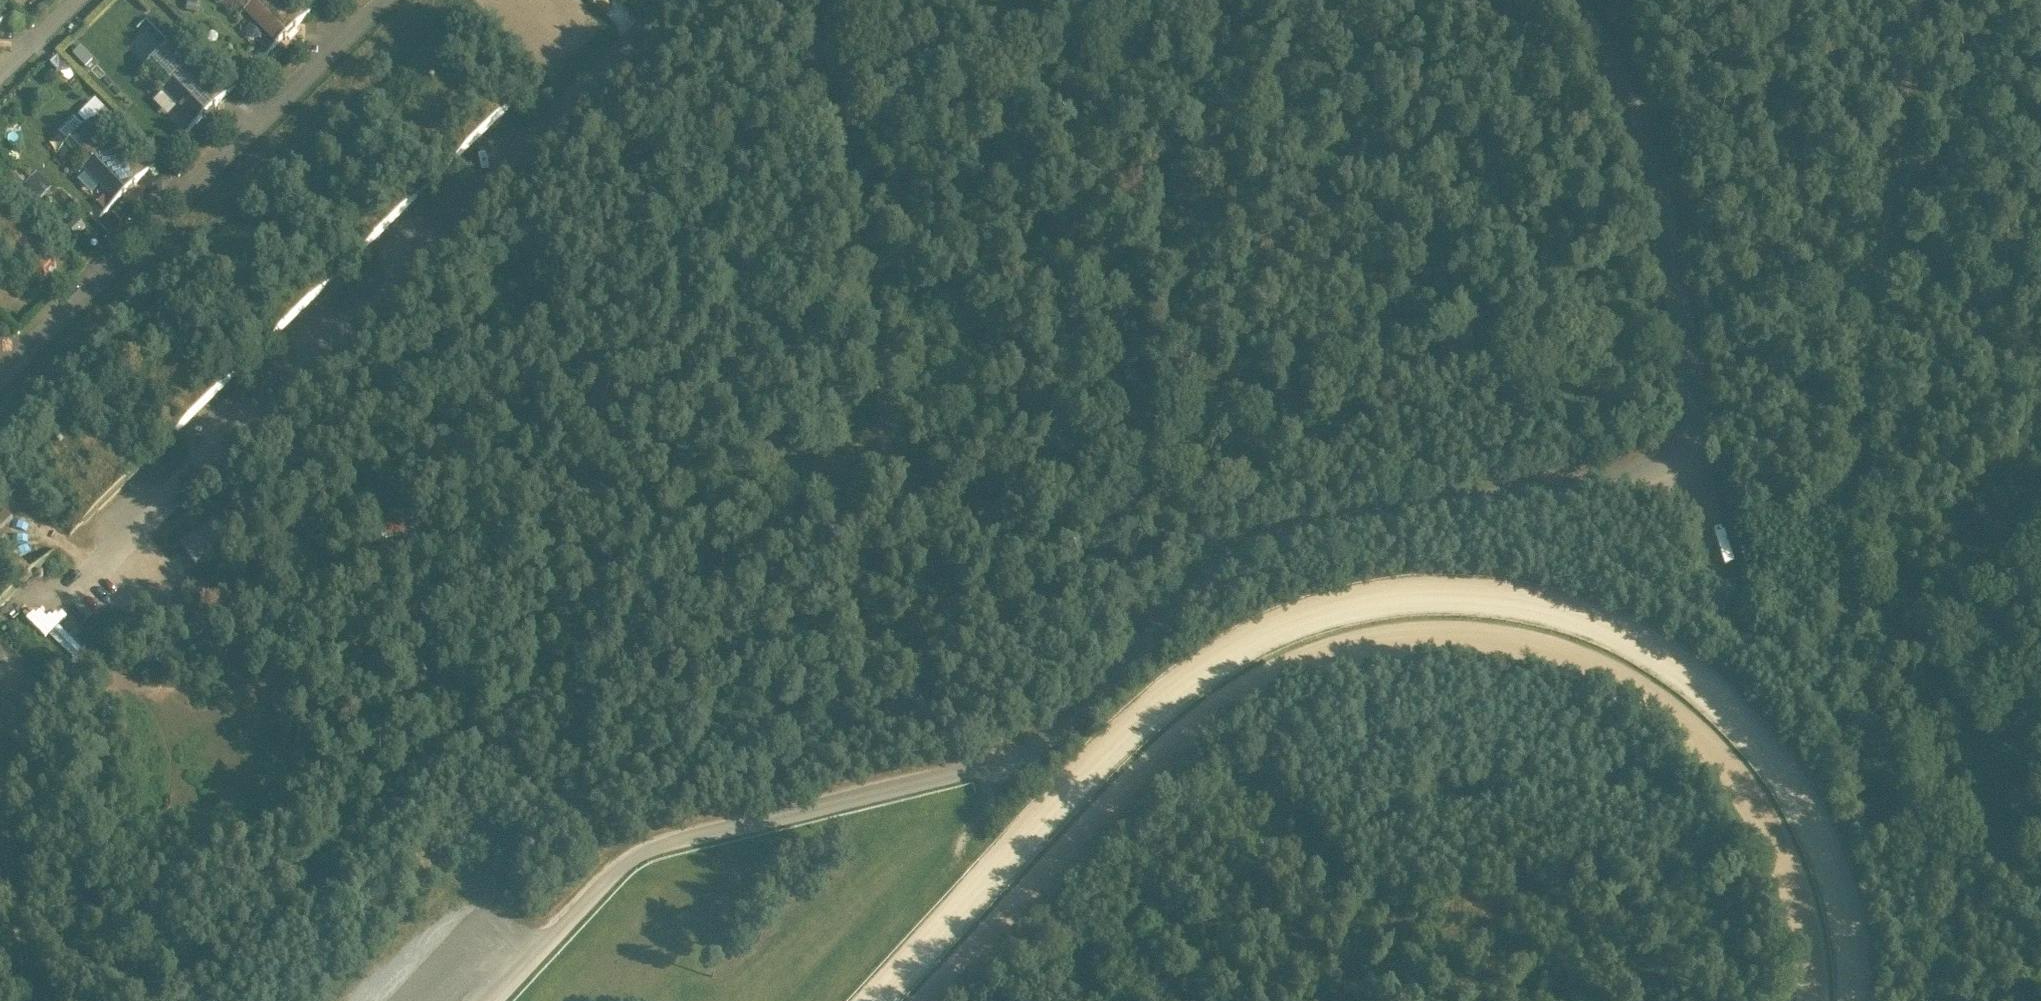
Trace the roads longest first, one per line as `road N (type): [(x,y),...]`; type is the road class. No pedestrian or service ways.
road 1 (unclassified): [(1711,445),(1650,471),(1331,522),(1252,545),(1062,737),(1017,764),(662,844),(618,872),(496,1000)]
road 2 (track): [(899,449),(2040,233)]
road 3 (unclassified): [(681,0),(54,597)]
road 4 (track): [(899,449),(295,577),(176,594),(134,589),(93,567)]
road 5 (track): [(814,0),(893,347),(899,449),(1017,764)]
road 6 (unclassified): [(384,0),(0,374)]
road 7 (unclassified): [(1580,0),(1659,161),(1711,445)]
road 8 (track): [(1005,768),(971,856),(843,1000)]
road 9 (unclassified): [(1711,445),(1746,641)]
road 10 (track): [(0,805),(33,1000)]
road 11 (track): [(295,577),(219,440)]
road 12 (track): [(0,468),(93,567)]

